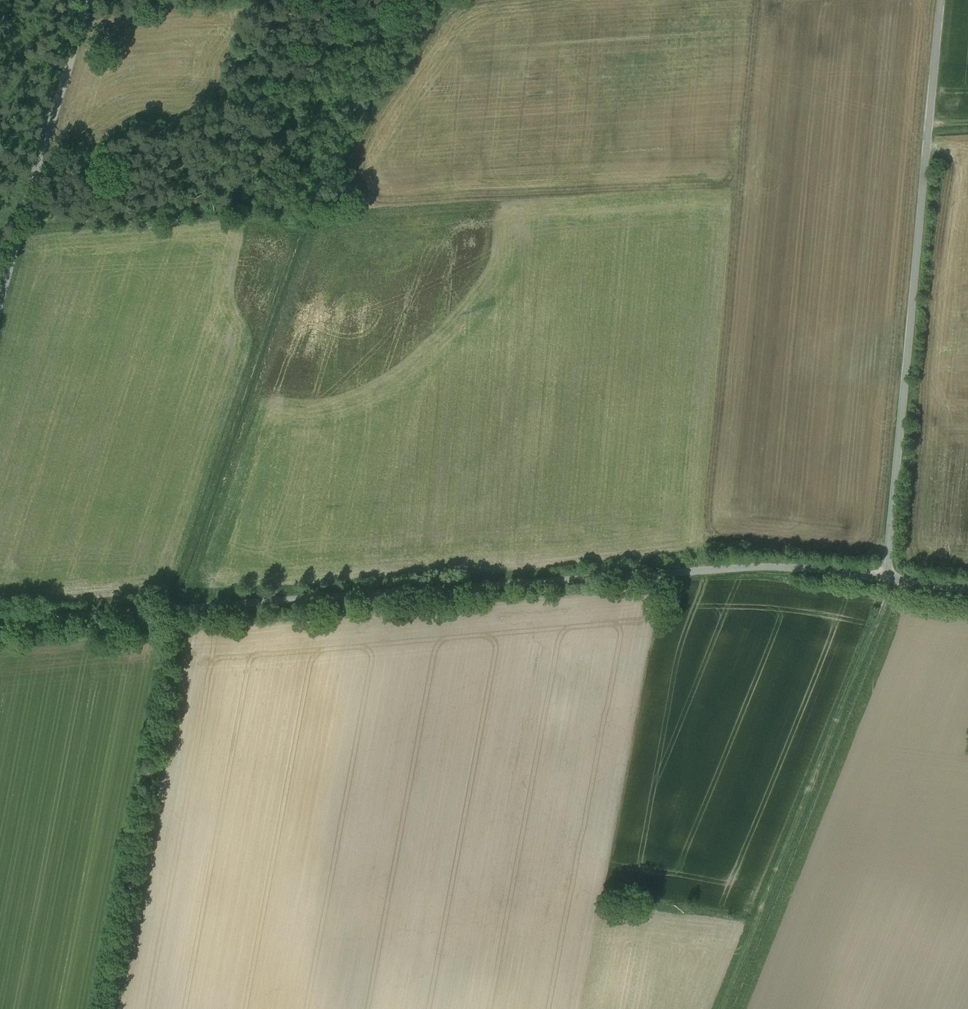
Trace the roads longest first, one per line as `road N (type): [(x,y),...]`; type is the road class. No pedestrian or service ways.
road 1 (unclassified): [(888,579),(757,569),(0,622)]
road 2 (unclassified): [(888,579),(943,0)]
road 3 (track): [(84,0),(0,288)]

